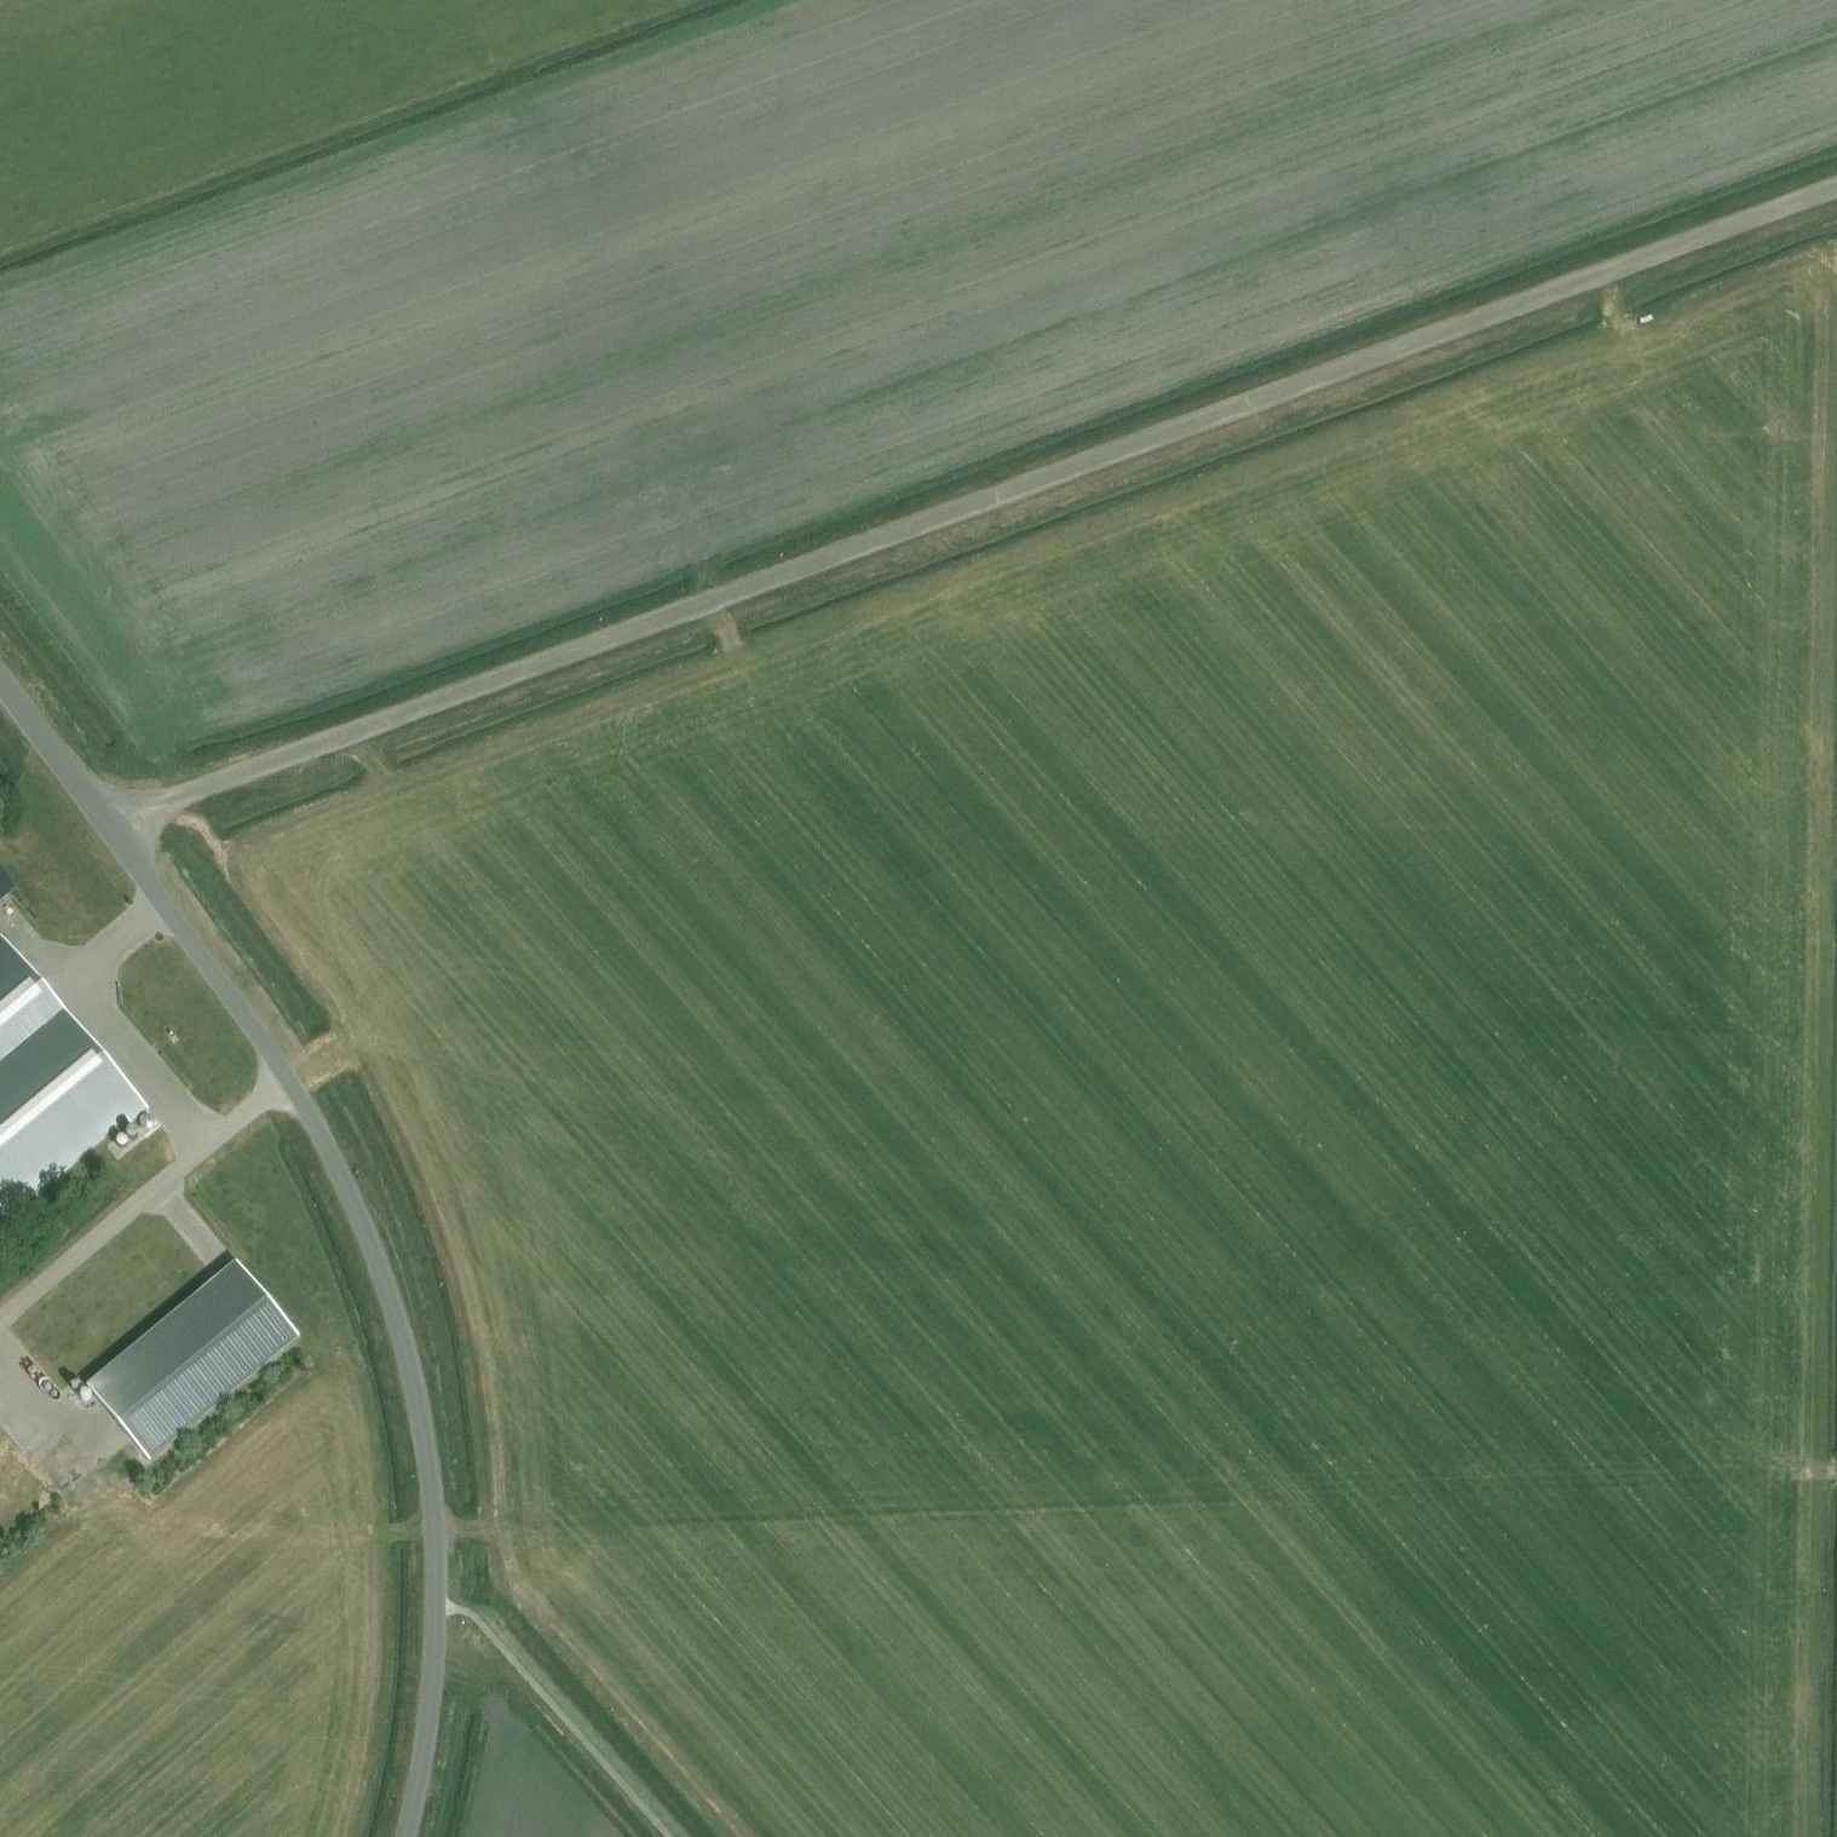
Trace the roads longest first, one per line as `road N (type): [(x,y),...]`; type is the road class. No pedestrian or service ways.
road 1 (track): [(119,829),(1836,191)]
road 2 (unclassified): [(404,1836),(414,1809),(433,1613),(424,1455),(404,1350),(347,1173),(119,829),(0,672)]

